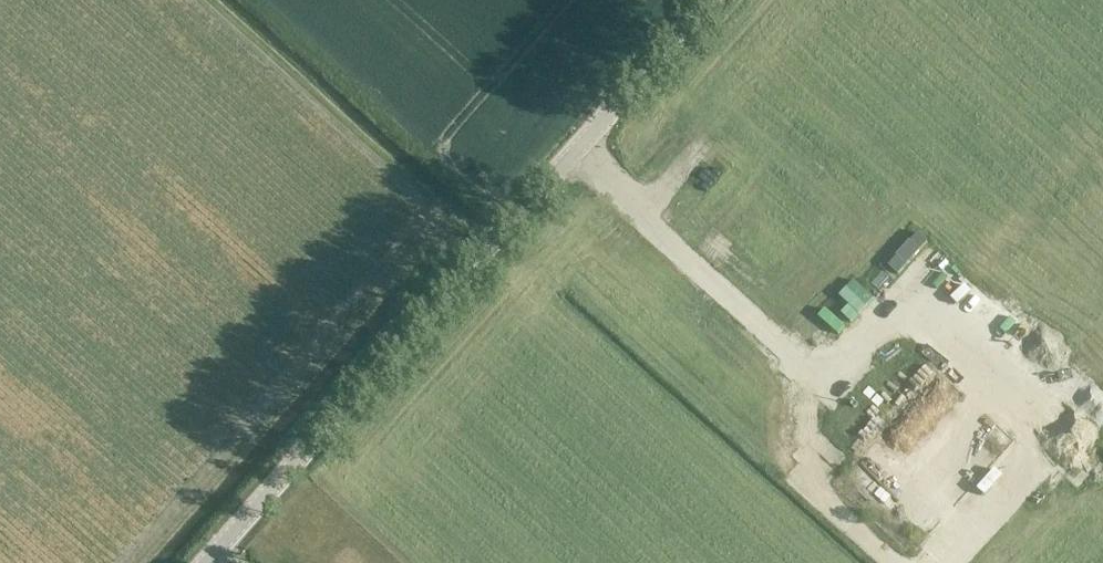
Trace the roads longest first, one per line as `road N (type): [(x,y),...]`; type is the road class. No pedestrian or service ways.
road 1 (track): [(956,562),(1058,454),(901,317),(827,392),(570,157)]
road 2 (unclassified): [(206,562),(711,0)]
road 3 (track): [(893,562),(780,461),(777,428),(800,366)]

